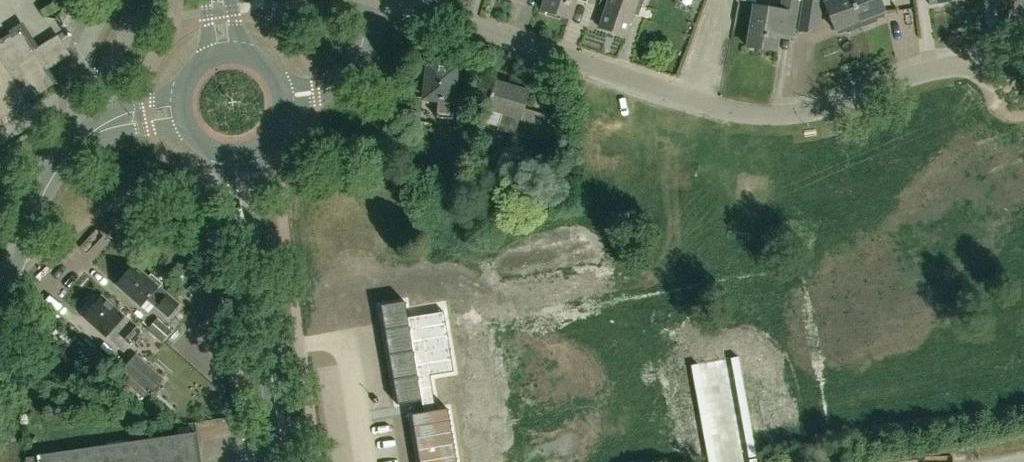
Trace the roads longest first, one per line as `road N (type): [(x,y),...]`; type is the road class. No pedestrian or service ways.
road 1 (residential): [(1023,73),(943,68),(795,114),(719,114),(389,0)]
road 2 (tertiary): [(283,461),(242,153)]
road 3 (residential): [(148,117),(85,140),(64,160),(38,208),(20,270)]
road 4 (residential): [(281,96),(317,92),(347,75),(380,0)]

